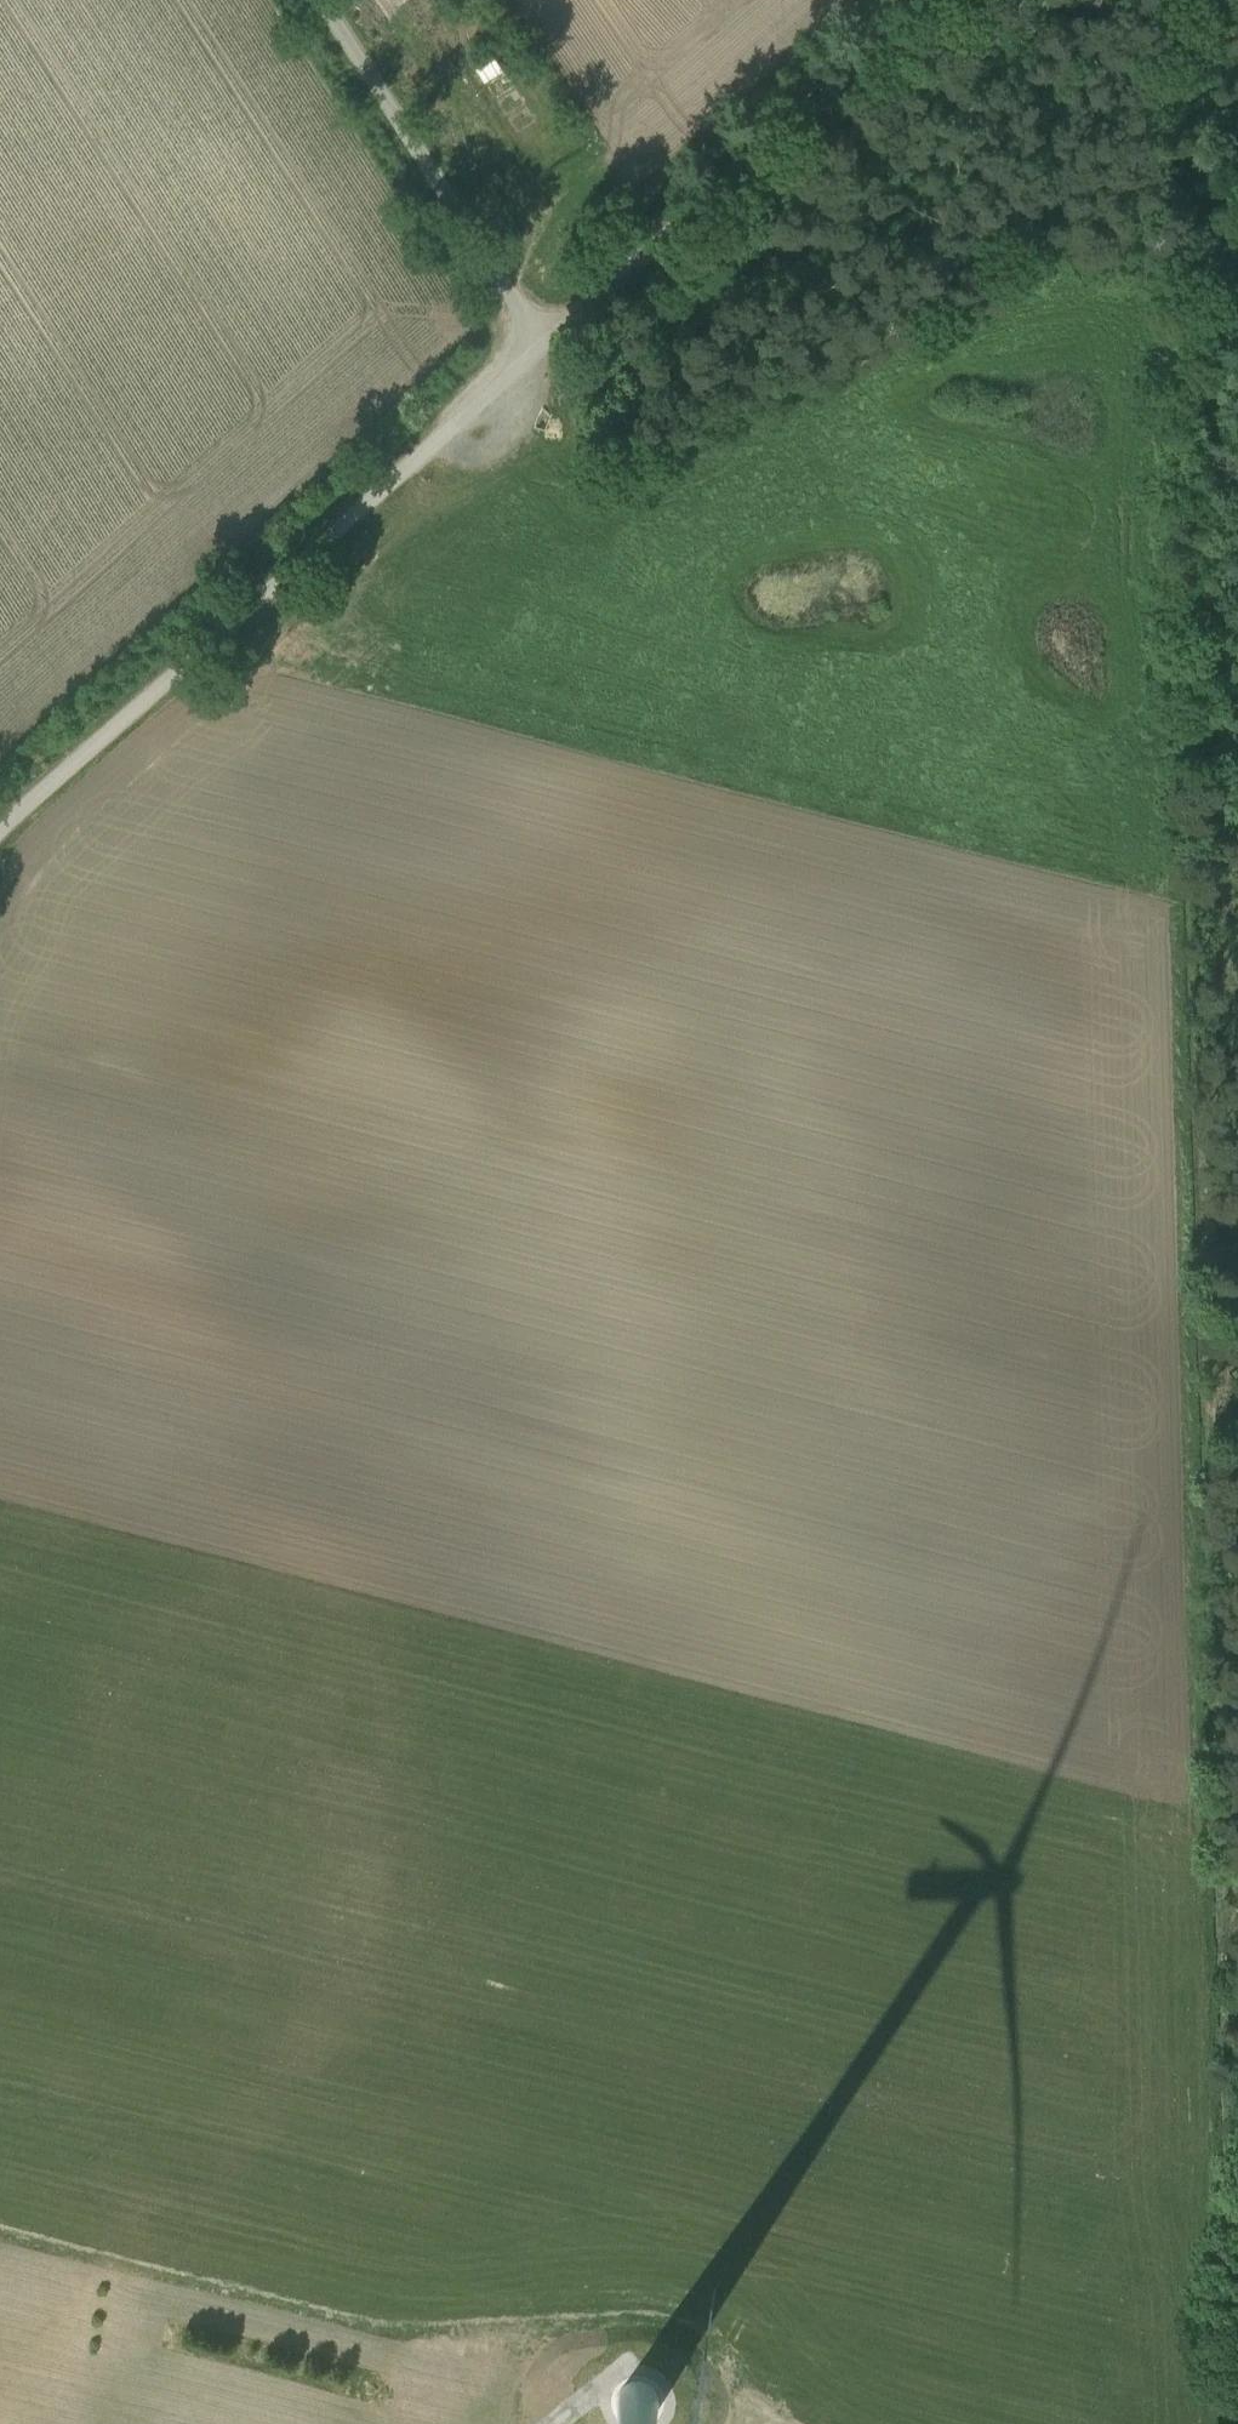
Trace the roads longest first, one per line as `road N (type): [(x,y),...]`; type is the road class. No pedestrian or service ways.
road 1 (unclassified): [(0,823),(543,339)]
road 2 (unclassified): [(543,339),(914,0)]
road 3 (unclassified): [(323,0),(543,339)]

